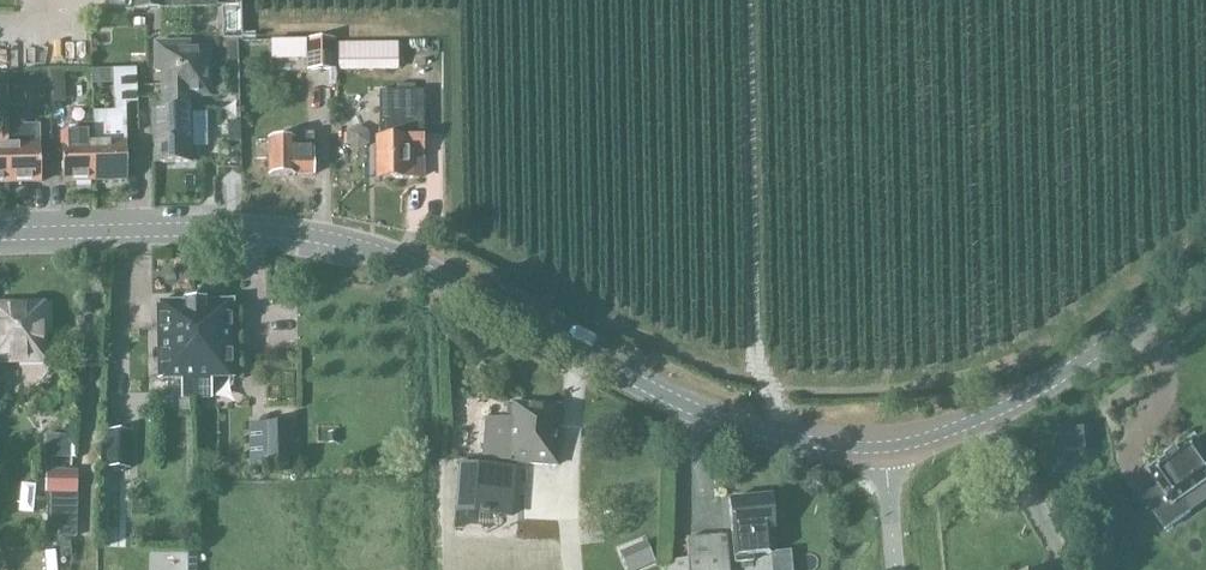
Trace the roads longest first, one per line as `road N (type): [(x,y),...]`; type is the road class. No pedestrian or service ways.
road 1 (tertiary): [(0,234),(246,229),(362,246),(465,289),(706,414),(801,441),(886,447)]
road 2 (tertiary): [(886,447),(1001,410),(1205,275)]
road 3 (unclassified): [(886,447),(897,569)]

